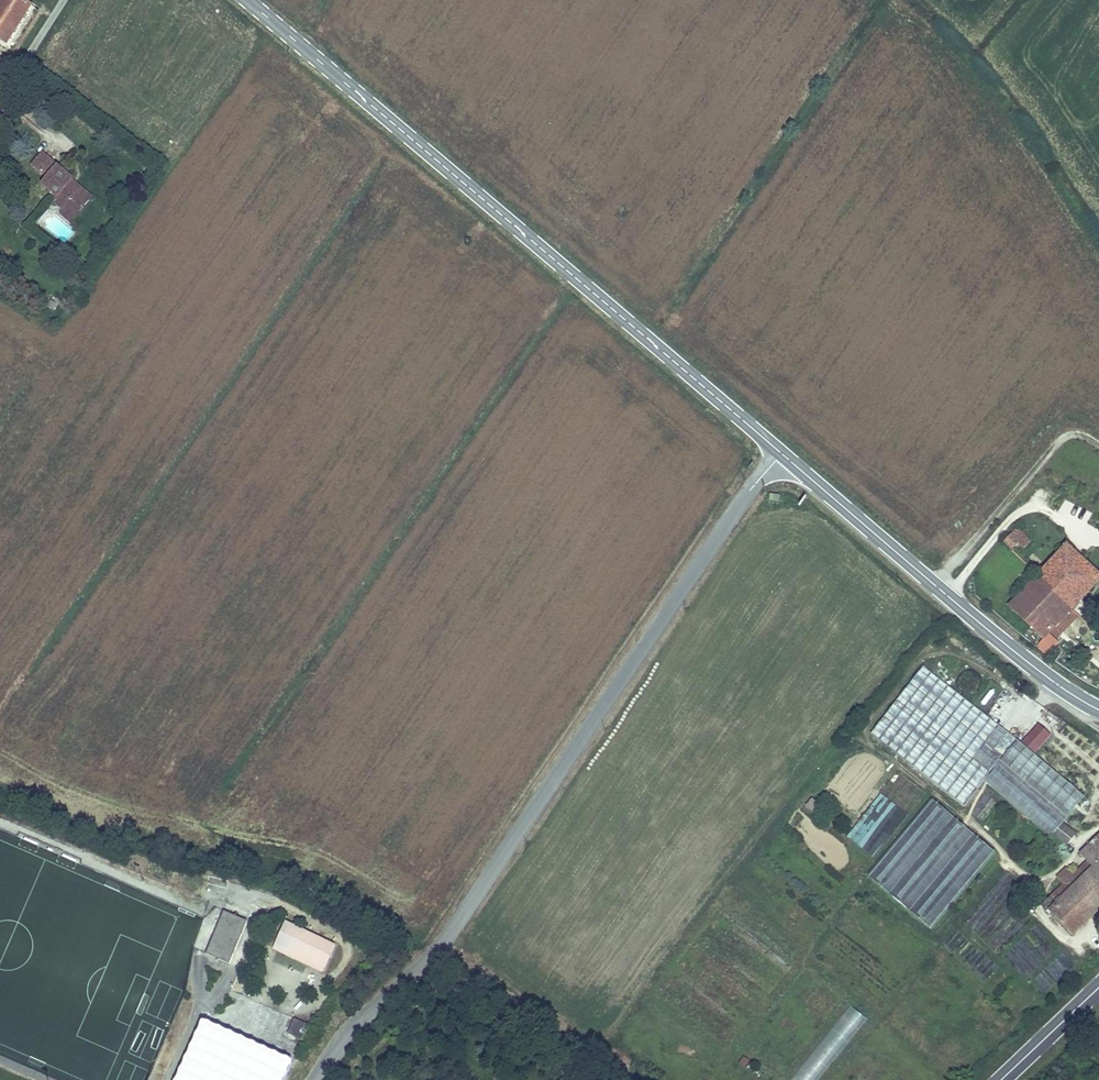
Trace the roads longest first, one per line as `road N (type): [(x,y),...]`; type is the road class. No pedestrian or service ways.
road 1 (unclassified): [(783,452),(437,947),(309,1079)]
road 2 (secondary): [(783,452),(250,0)]
road 3 (secondary): [(1098,708),(985,625),(783,452)]
road 4 (track): [(1098,447),(1080,436),(1063,438),(936,583)]
road 5 (primary): [(1098,985),(1000,1079)]
road 6 (unclassified): [(62,0),(0,104)]

